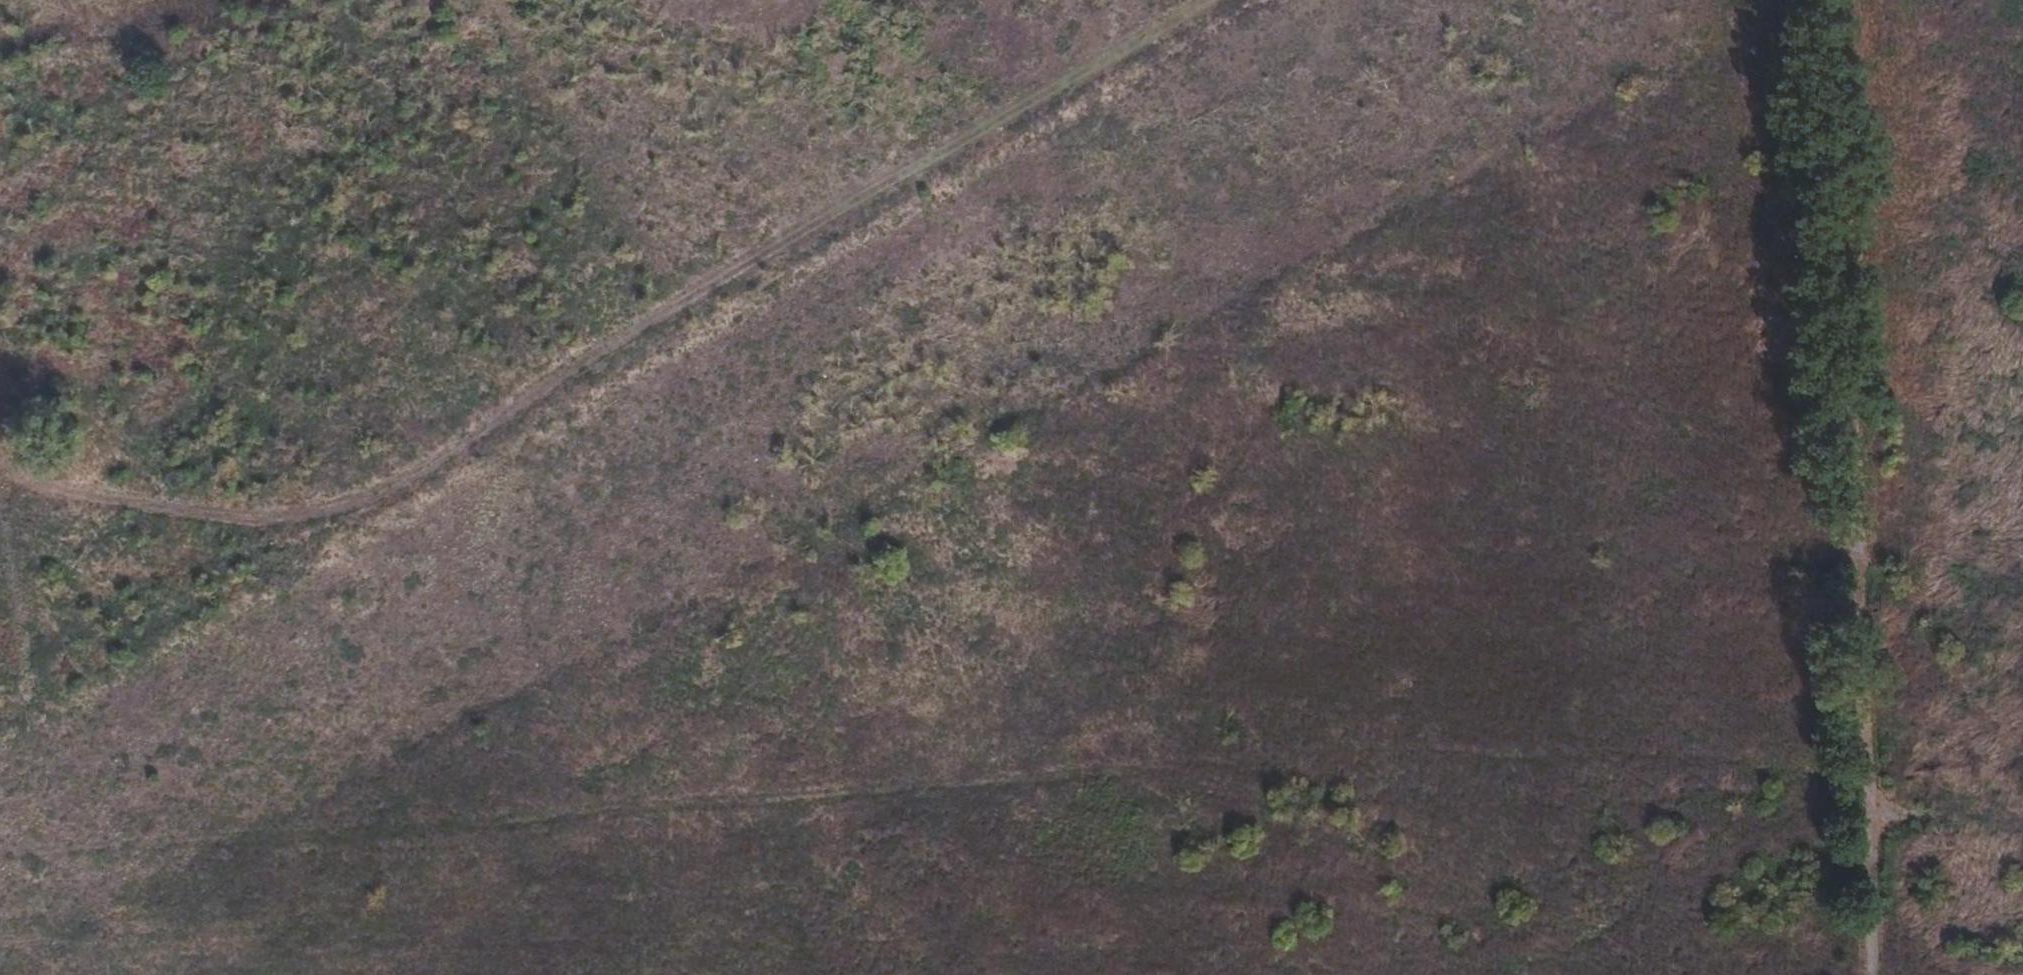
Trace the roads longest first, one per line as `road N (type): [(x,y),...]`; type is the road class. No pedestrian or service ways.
road 1 (track): [(1216,0),(352,511),(215,517),(145,489),(90,489),(0,458)]
road 2 (track): [(1830,0),(1867,974)]

